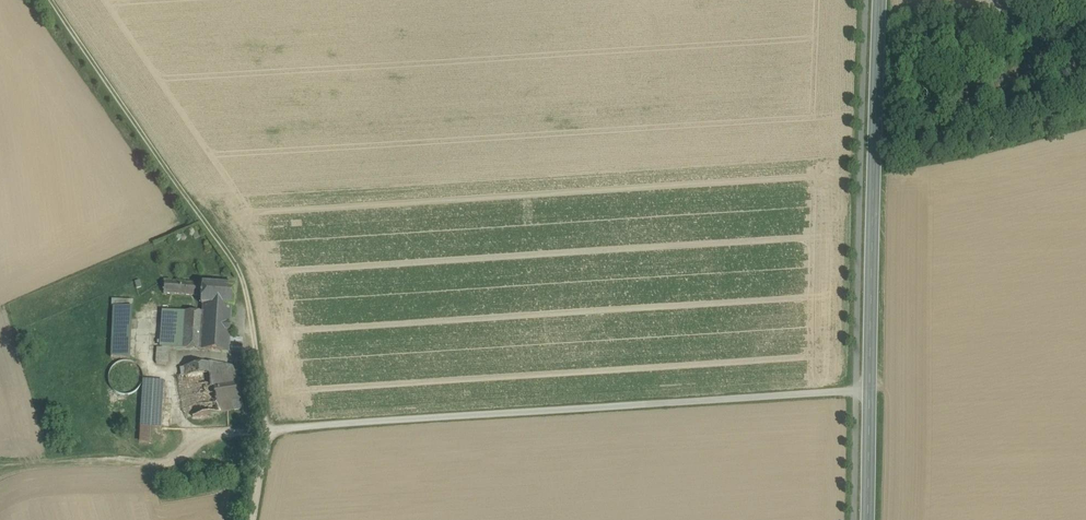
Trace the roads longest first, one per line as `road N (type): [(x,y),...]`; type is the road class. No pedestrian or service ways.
road 1 (track): [(52,0),(247,286),(263,432),(250,519)]
road 2 (secondary): [(868,519),(881,0)]

